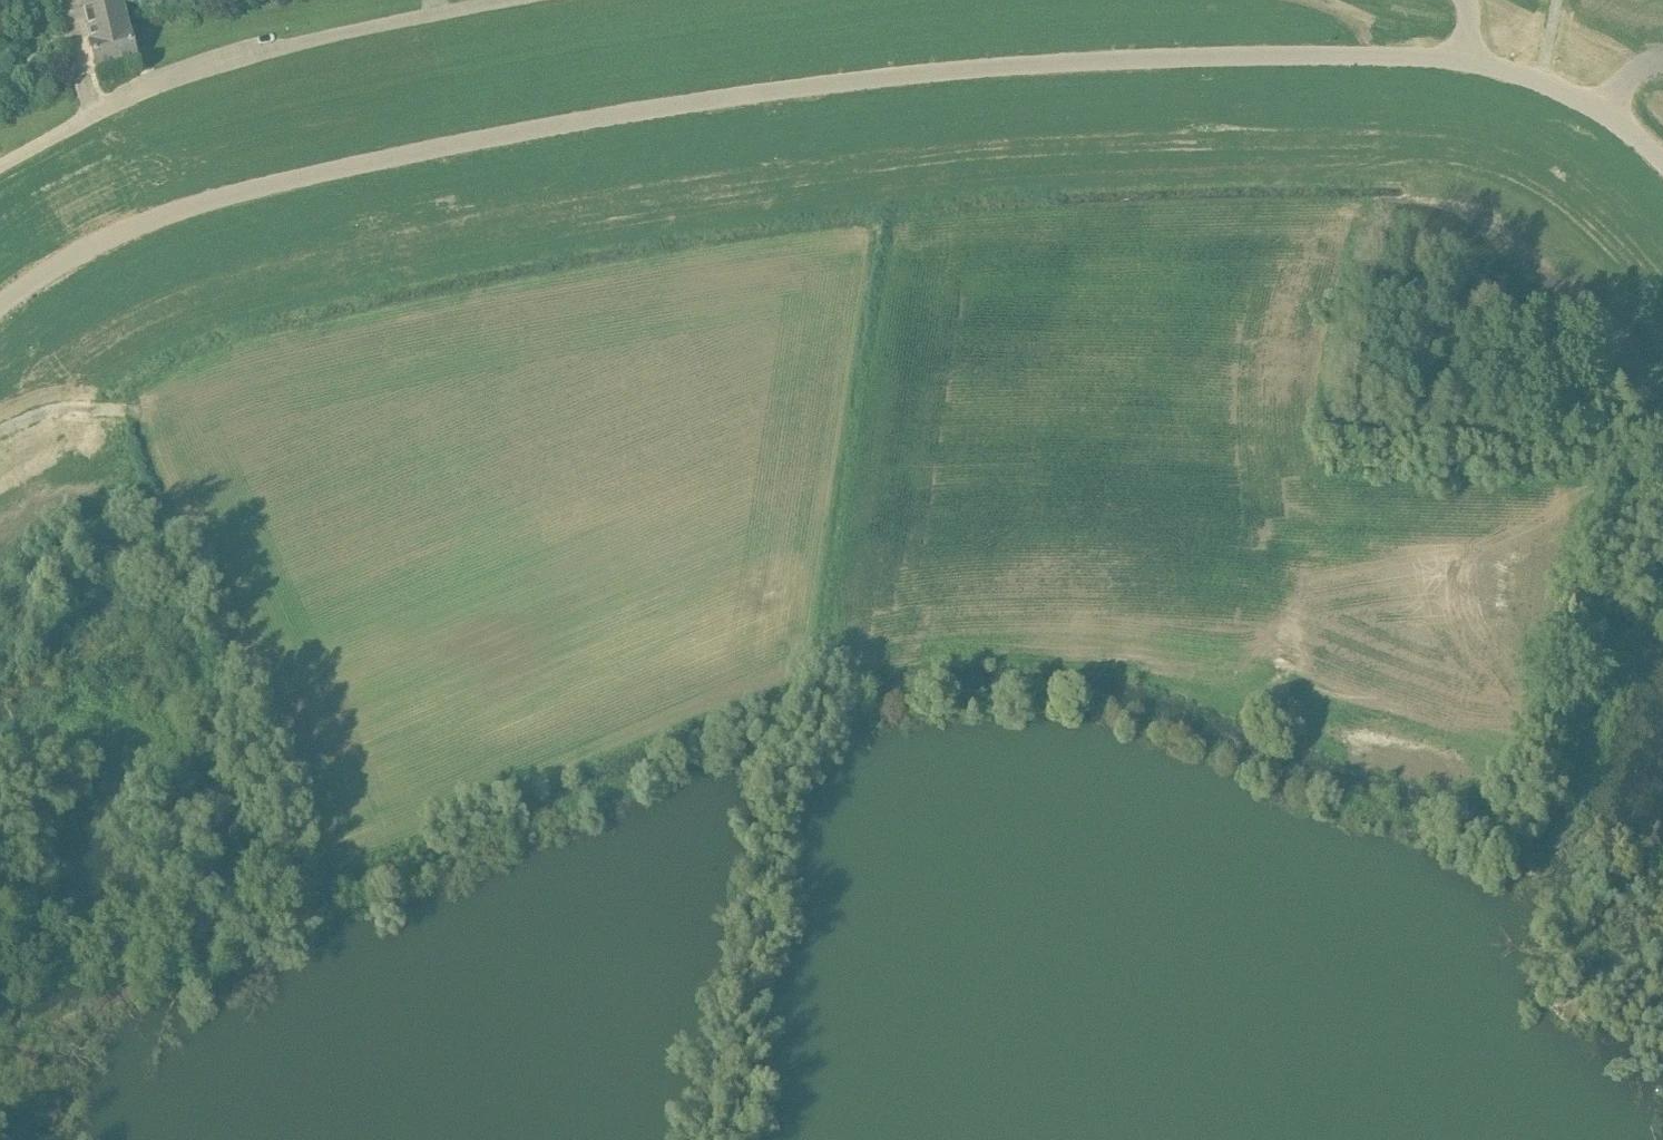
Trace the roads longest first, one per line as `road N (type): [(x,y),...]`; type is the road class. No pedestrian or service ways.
road 1 (unclassified): [(0,309),(118,236),(208,204),(672,107),(987,69),(1256,59),(1463,64)]
road 2 (unclassified): [(0,166),(148,89),(291,46),(508,0)]
road 3 (unclassified): [(1463,64),(1540,84),(1600,116),(1662,167)]
road 4 (track): [(0,436),(41,415),(117,411)]

